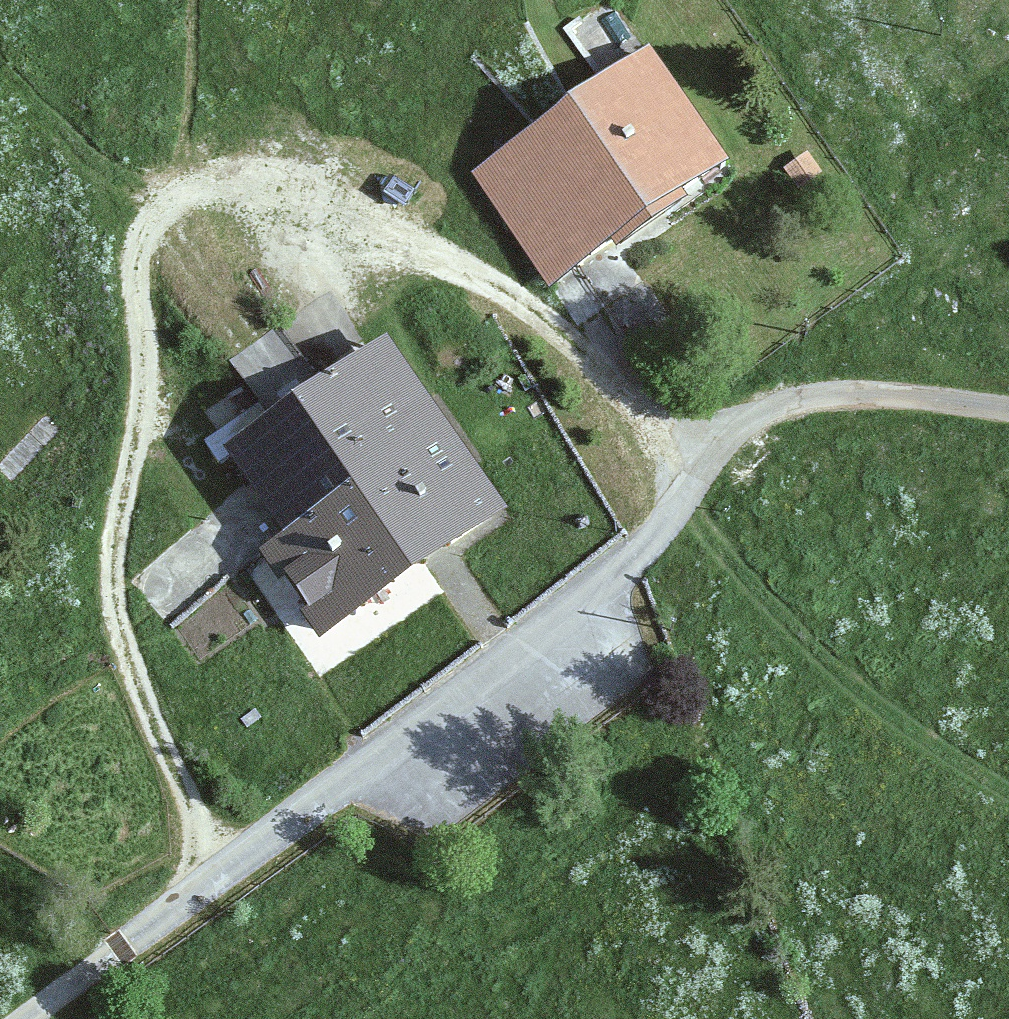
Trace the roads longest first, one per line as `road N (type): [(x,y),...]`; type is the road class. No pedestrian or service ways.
road 1 (unclassified): [(22,1018),(541,633),(629,562),(739,430),(768,411),(828,394),(876,393),(1008,409)]
road 2 (track): [(159,213),(136,260),(142,413),(115,543),(117,602),(126,654),(224,873)]
road 3 (track): [(696,485),(622,389),(522,302),(319,193),(224,181),(159,213)]
road 4 (track): [(1008,792),(864,696),(677,510)]
road 5 (track): [(159,213),(0,50)]

